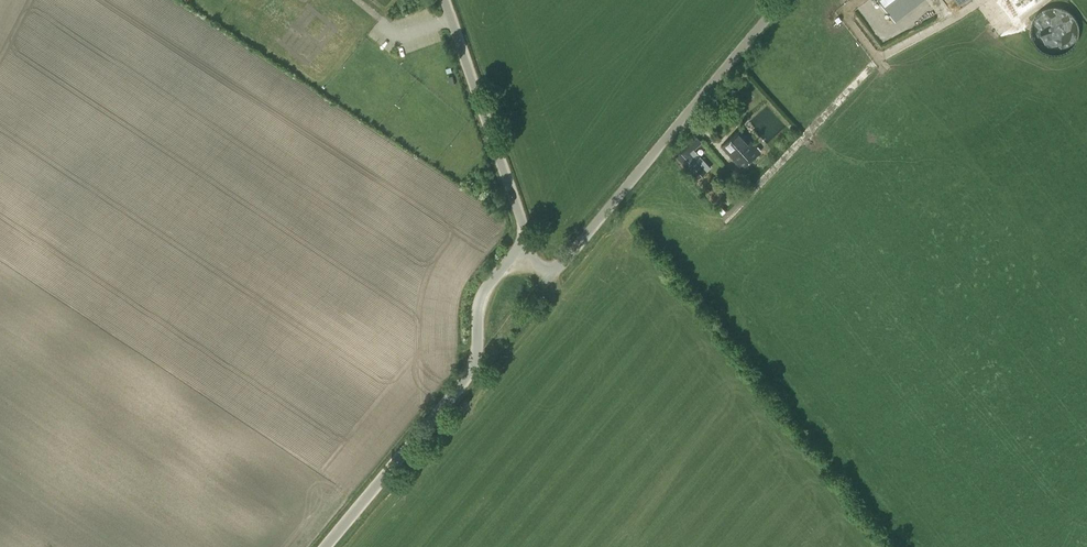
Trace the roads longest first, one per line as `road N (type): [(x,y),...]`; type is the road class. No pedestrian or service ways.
road 1 (unclassified): [(528,239),(550,275),(782,0)]
road 2 (unclassified): [(320,546),(465,380),(477,357),(483,292),(528,239)]
road 3 (unclassified): [(528,239),(442,0)]

